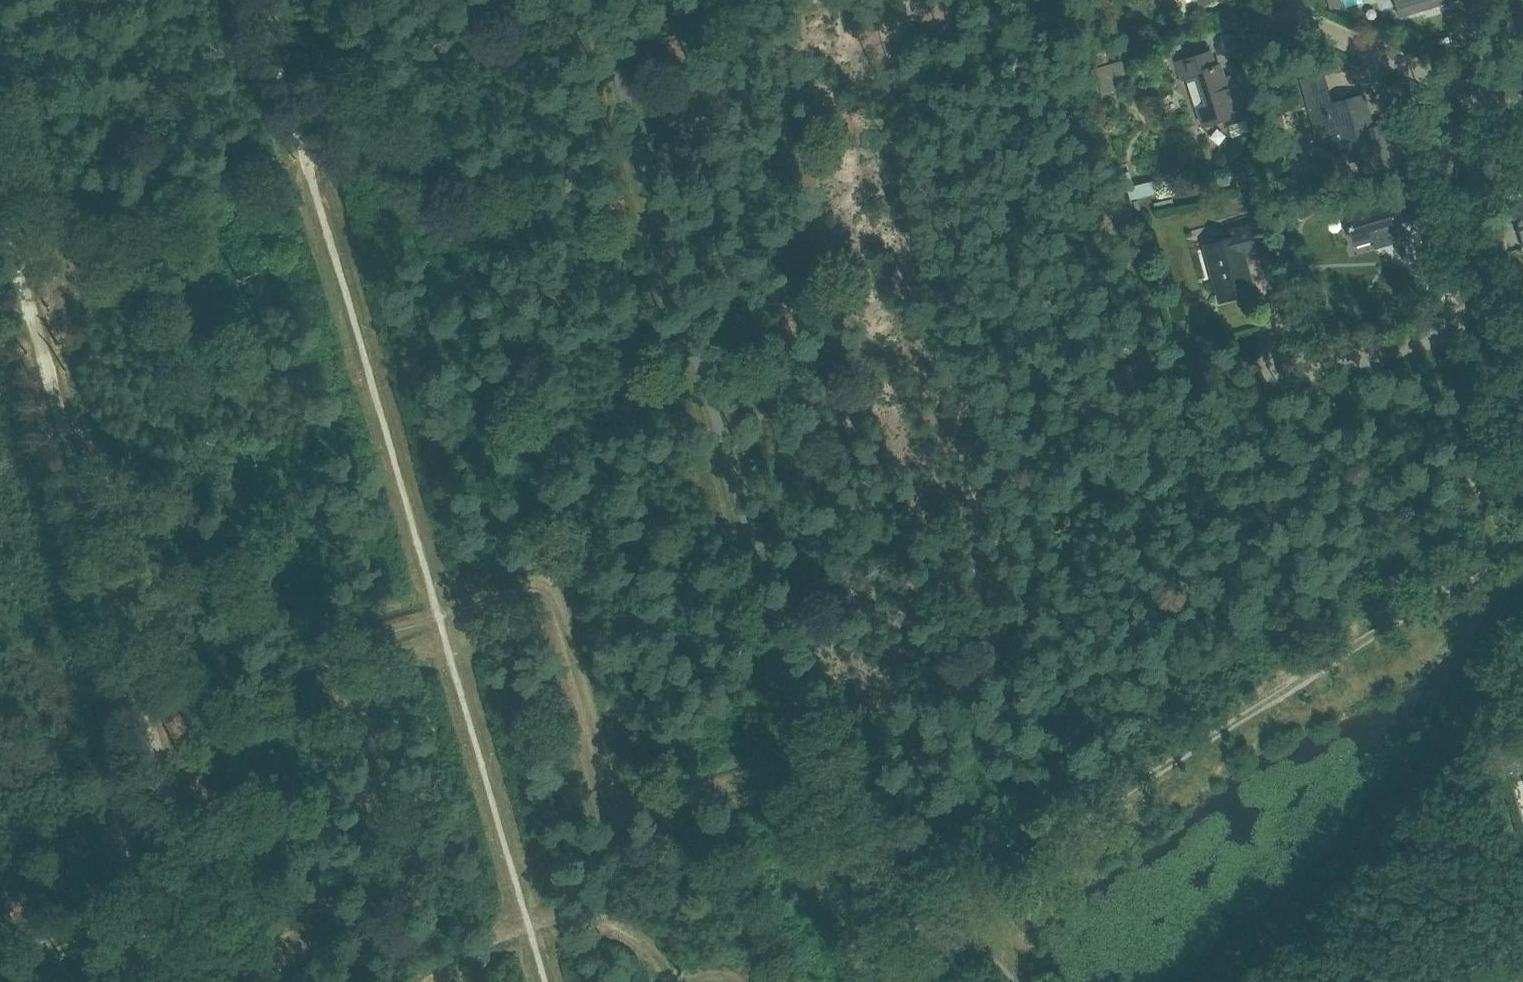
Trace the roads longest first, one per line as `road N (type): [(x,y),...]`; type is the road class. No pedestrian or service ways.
road 1 (track): [(0,210),(230,981)]
road 2 (residential): [(1257,385),(1454,329),(1484,100)]
road 3 (residential): [(1484,100),(1309,29),(1295,0)]

